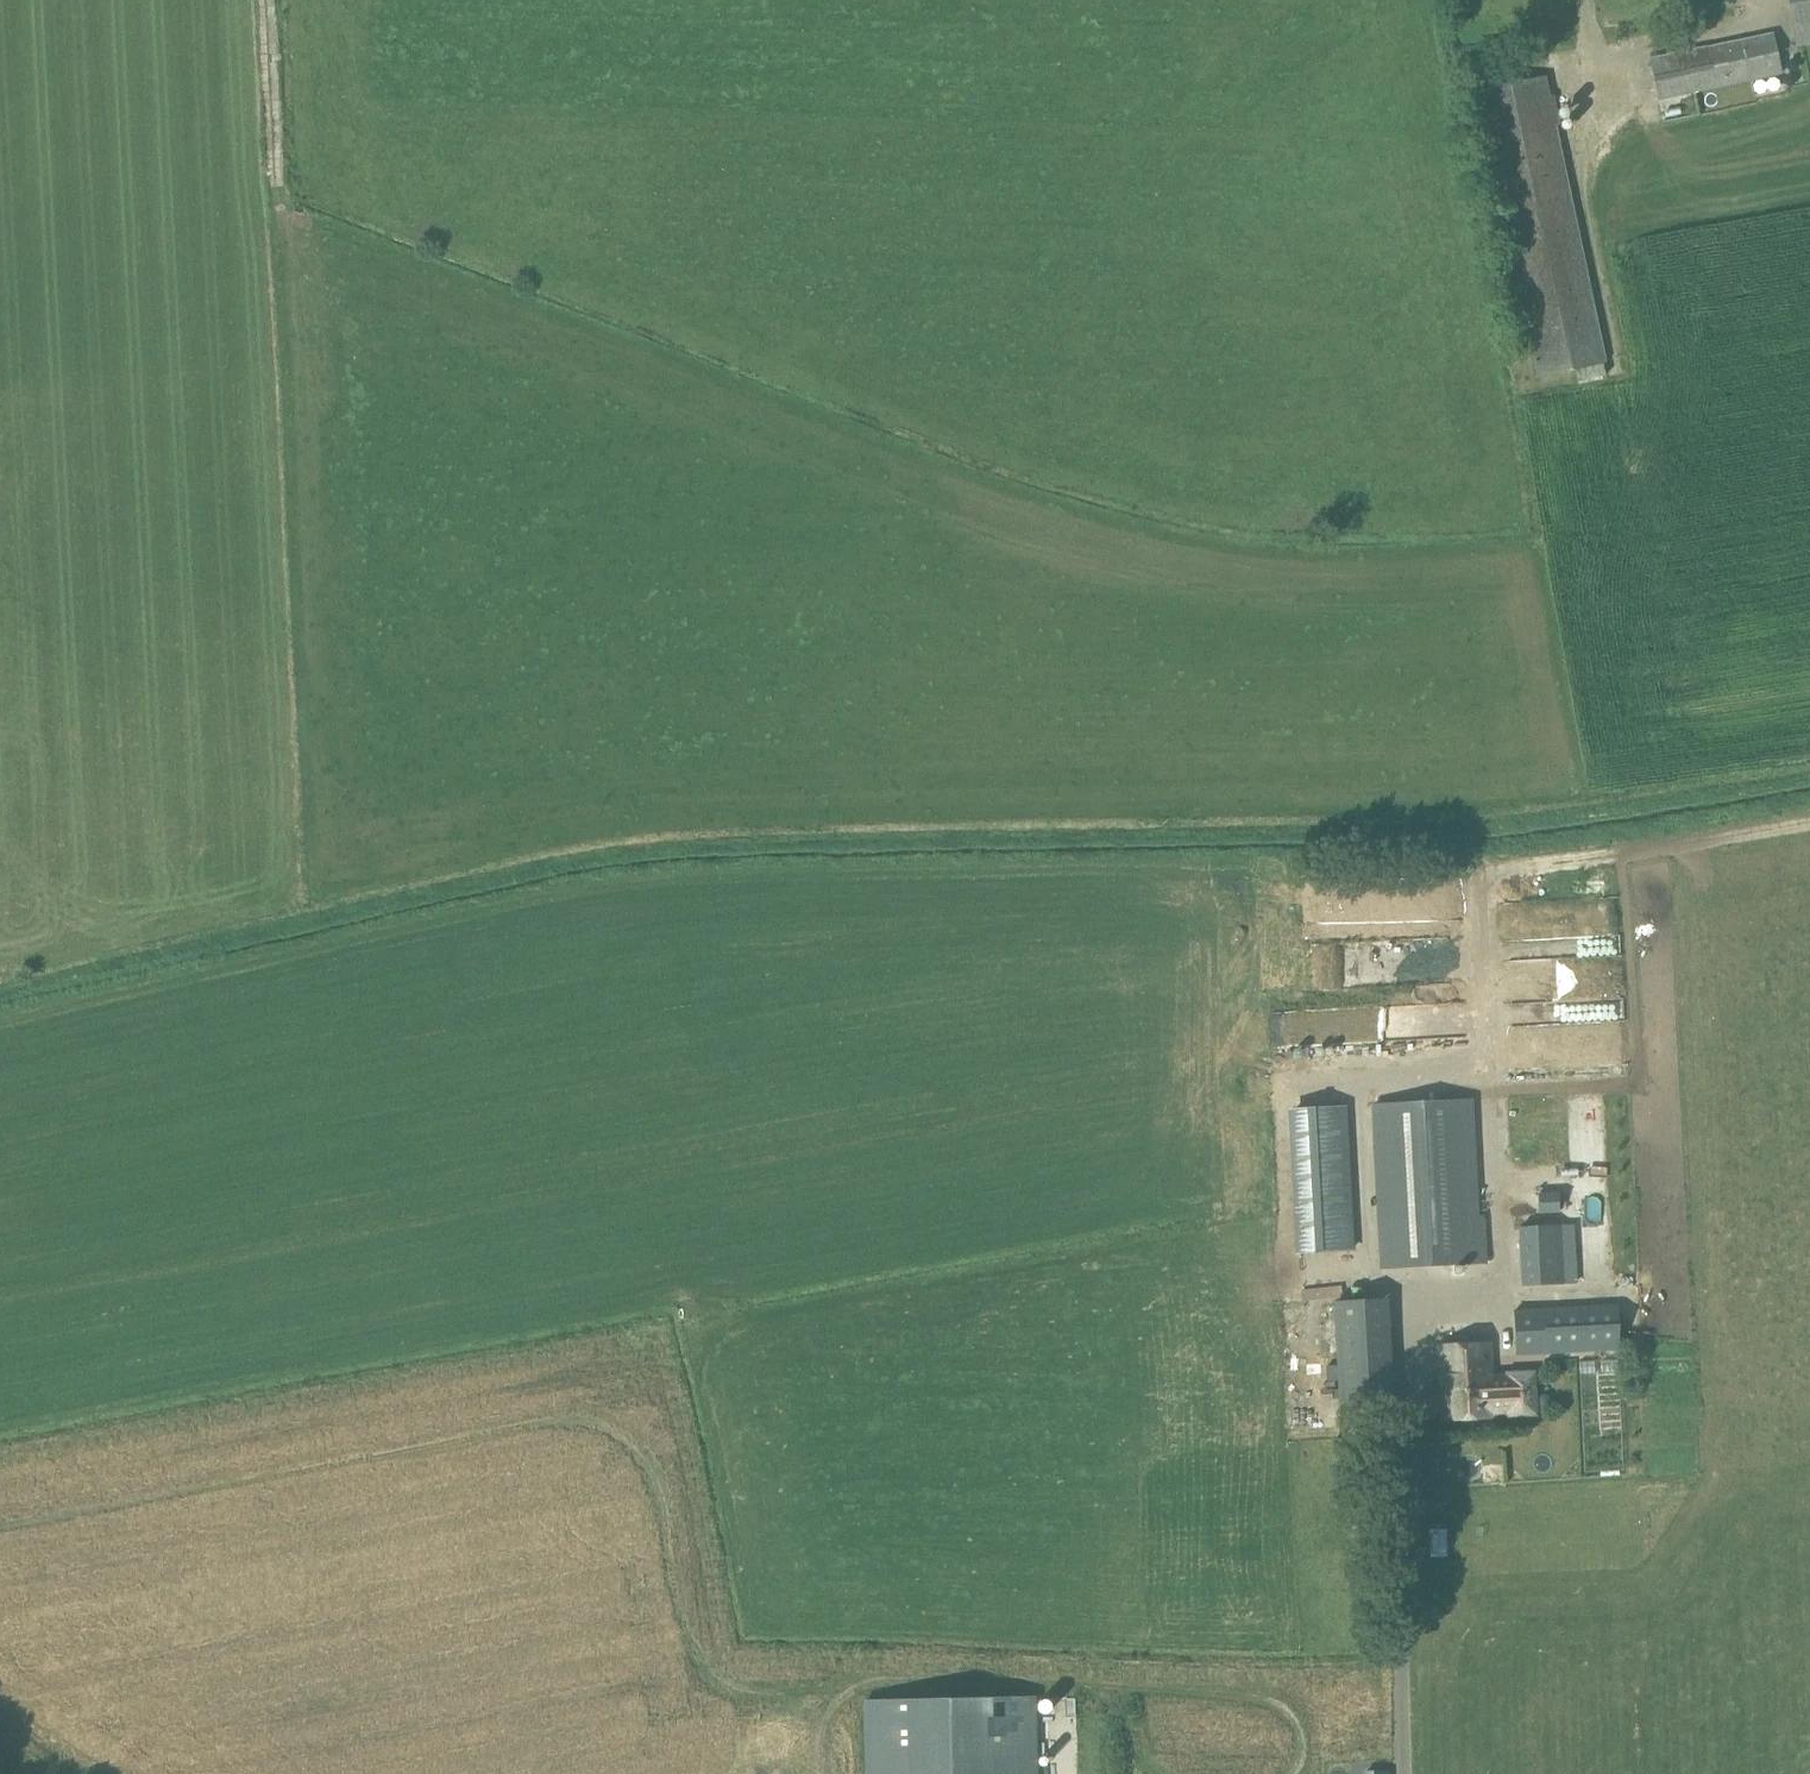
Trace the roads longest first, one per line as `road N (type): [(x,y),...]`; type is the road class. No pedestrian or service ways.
road 1 (unclassified): [(1402,1773),(1397,1430)]

